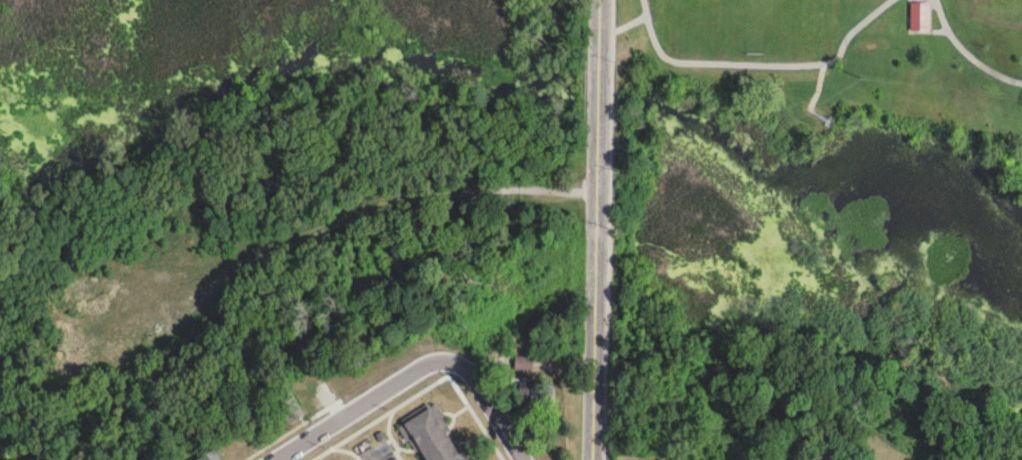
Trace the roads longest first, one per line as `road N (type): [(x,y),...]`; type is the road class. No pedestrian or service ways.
road 1 (residential): [(602,0),(591,459)]
road 2 (residential): [(280,459),(464,356)]
road 3 (residential): [(464,356),(529,459)]

